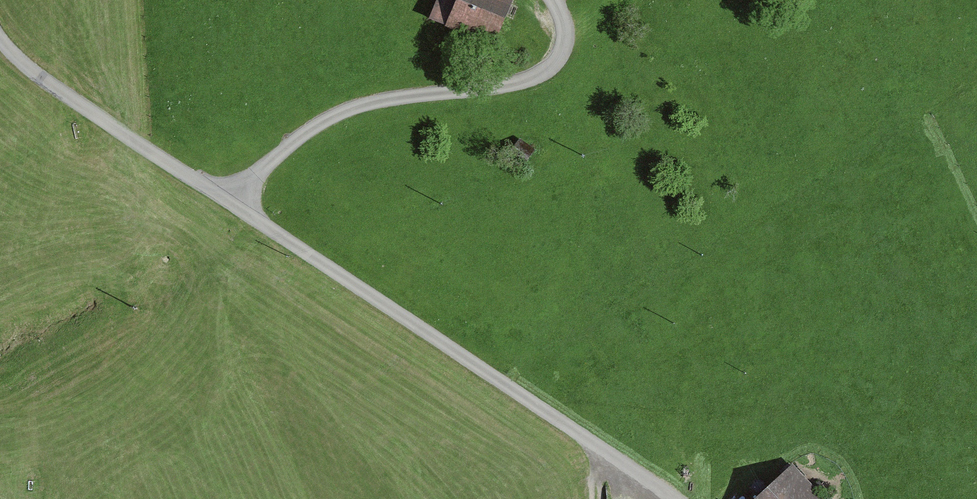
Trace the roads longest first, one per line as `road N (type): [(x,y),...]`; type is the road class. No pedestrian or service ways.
road 1 (unclassified): [(227,200),(672,498)]
road 2 (unclassified): [(227,200),(313,129),(374,103),(549,70),(566,55),(568,31),(551,0)]
road 3 (unclassified): [(0,39),(79,104),(227,200)]

